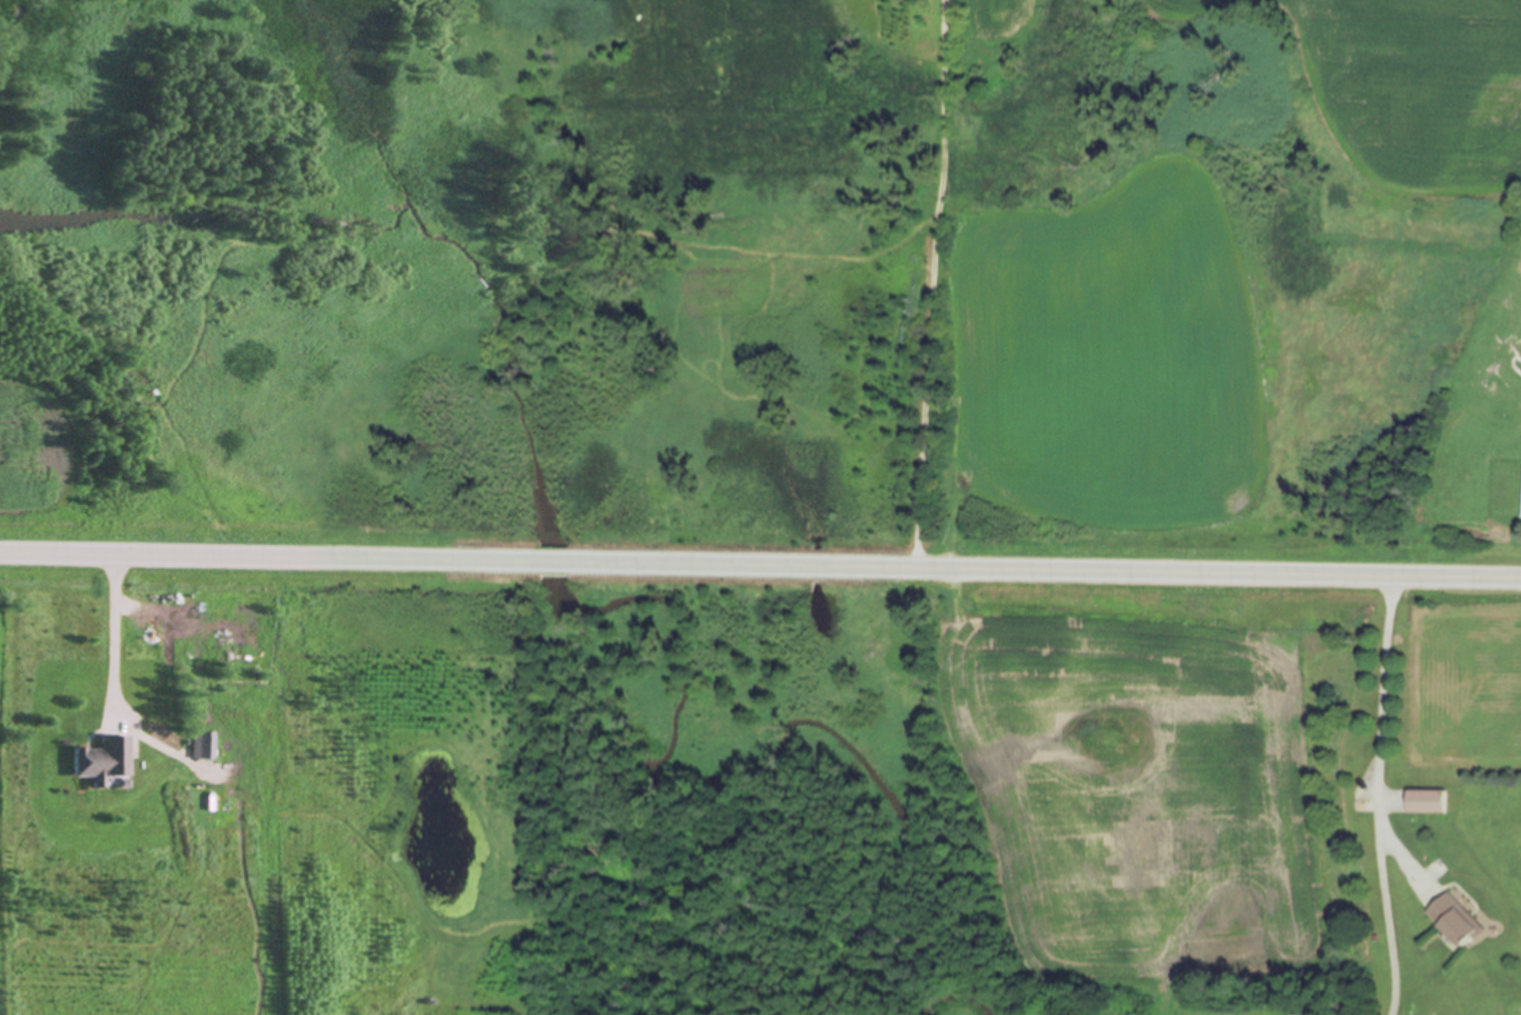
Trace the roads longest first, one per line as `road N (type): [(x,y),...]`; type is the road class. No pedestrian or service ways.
road 1 (primary): [(1520,581),(601,563)]
road 2 (primary): [(514,563),(0,554)]

